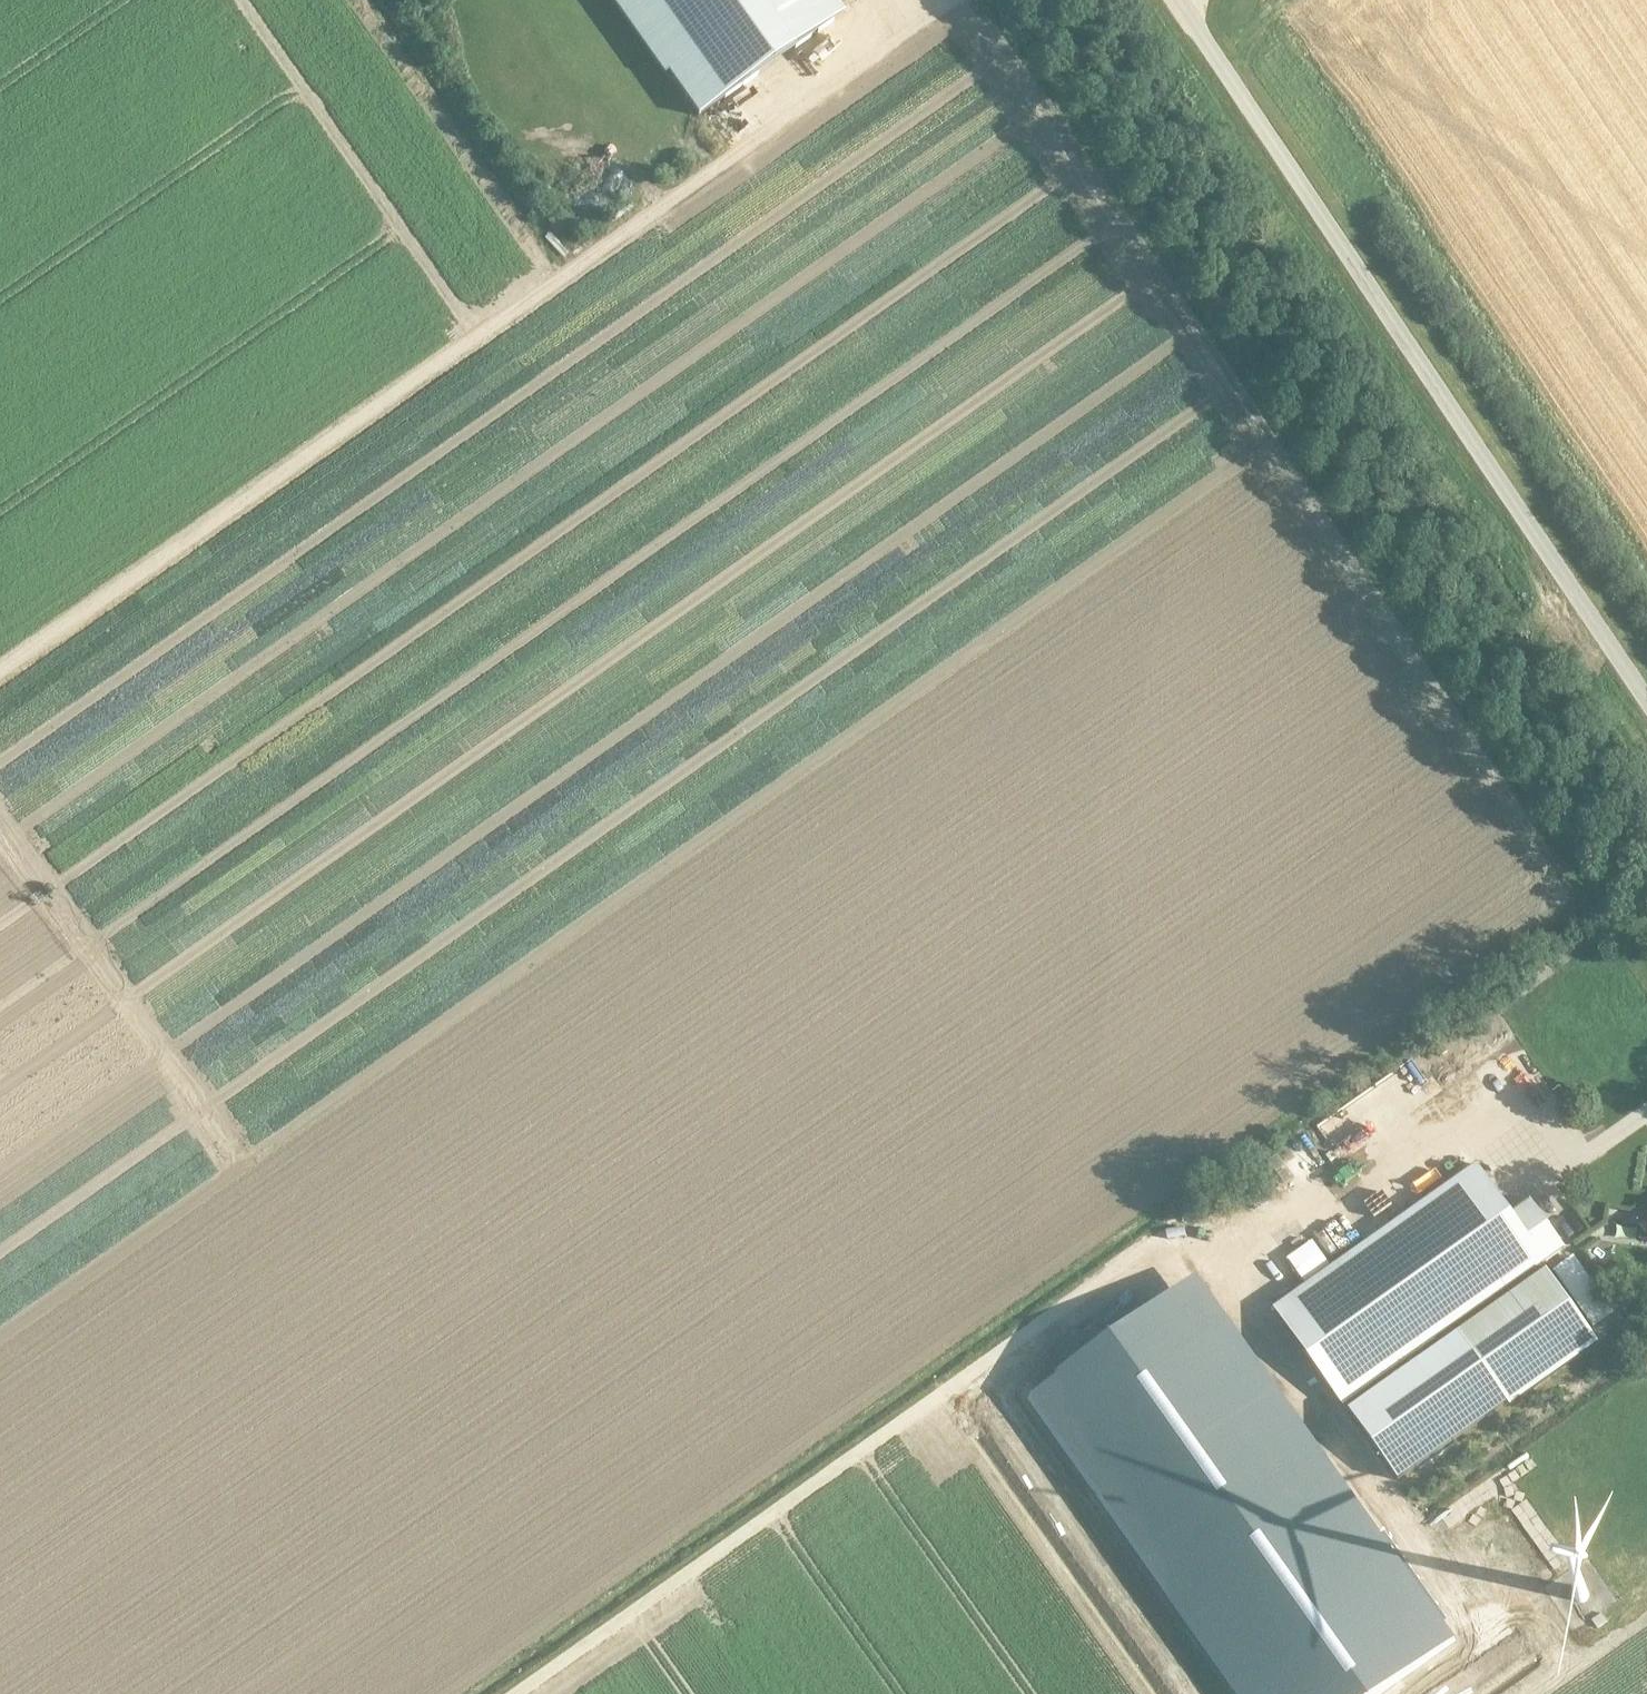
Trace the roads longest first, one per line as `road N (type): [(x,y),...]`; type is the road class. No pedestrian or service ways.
road 1 (unclassified): [(1646,702),(1177,0)]

